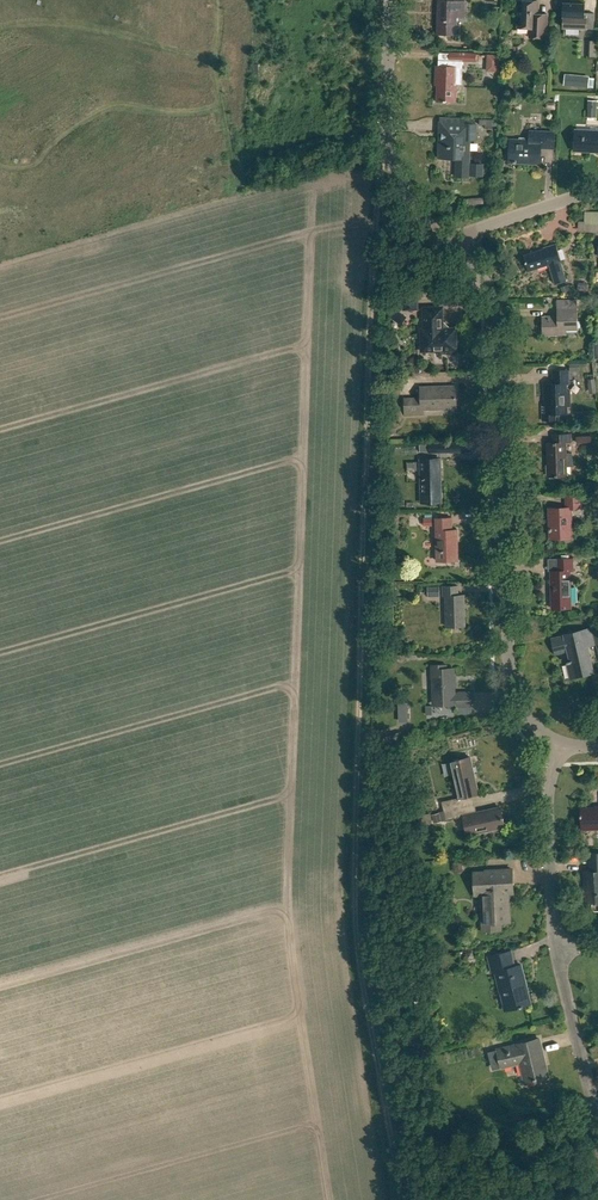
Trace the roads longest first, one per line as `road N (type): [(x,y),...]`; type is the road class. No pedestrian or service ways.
road 1 (track): [(405,1199),(355,889),(380,165)]
road 2 (residential): [(443,241),(489,291),(496,315),(509,676),(528,719),(559,748)]
road 3 (track): [(217,0),(219,82),(238,180),(254,195),(380,165)]
road 4 (residential): [(391,0),(385,144),(396,176),(443,241)]
road 5 (residential): [(556,946),(547,843),(559,748)]
road 6 (residential): [(597,1134),(556,946)]
road 7 (residential): [(597,197),(578,196),(443,241)]

